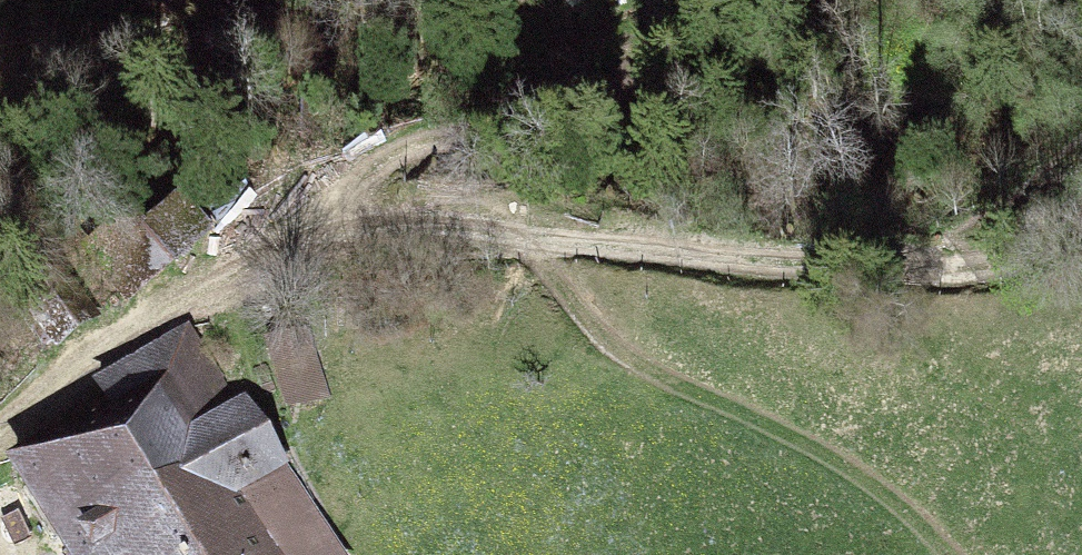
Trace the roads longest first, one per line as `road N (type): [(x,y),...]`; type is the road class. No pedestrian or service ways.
road 1 (track): [(0,424),(39,378),(293,222),(940,267),(1002,257),(1081,225)]
road 2 (track): [(529,238),(571,304),(632,364),(824,452),(951,554)]
road 3 (track): [(670,0),(644,51),(572,110),(372,168),(293,222)]

